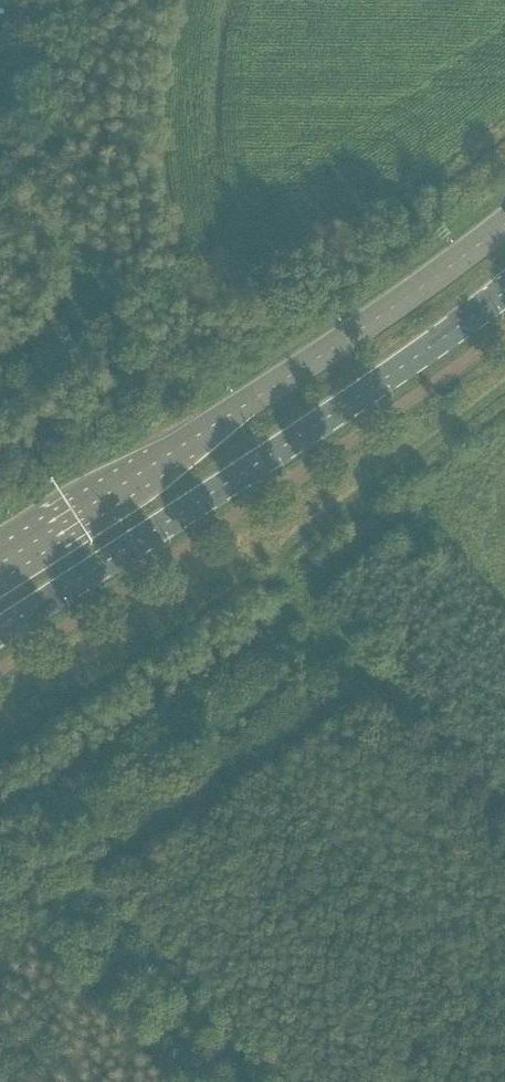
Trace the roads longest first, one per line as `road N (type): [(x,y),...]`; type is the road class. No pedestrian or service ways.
road 1 (secondary): [(504,226),(0,572)]
road 2 (secondary): [(0,632),(281,451),(504,292)]

